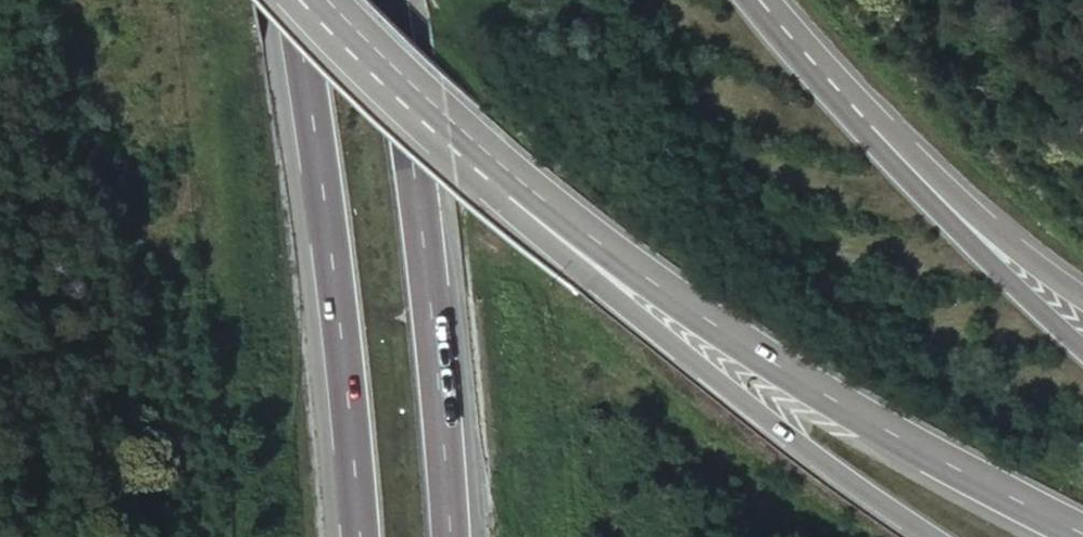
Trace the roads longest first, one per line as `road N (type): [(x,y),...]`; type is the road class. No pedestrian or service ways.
road 1 (trunk): [(517,178),(774,363),(919,451),(1082,533)]
road 2 (trunk): [(517,178),(553,246),(931,536)]
road 3 (trunk): [(288,0),(339,355),(348,536)]
road 4 (trunk): [(452,536),(391,0)]
road 5 (trunk): [(1082,347),(865,135)]
road 6 (trunk): [(1082,294),(945,180),(865,135)]
road 7 (trunk): [(325,0),(517,178)]
road 8 (trunk): [(865,135),(749,0)]

